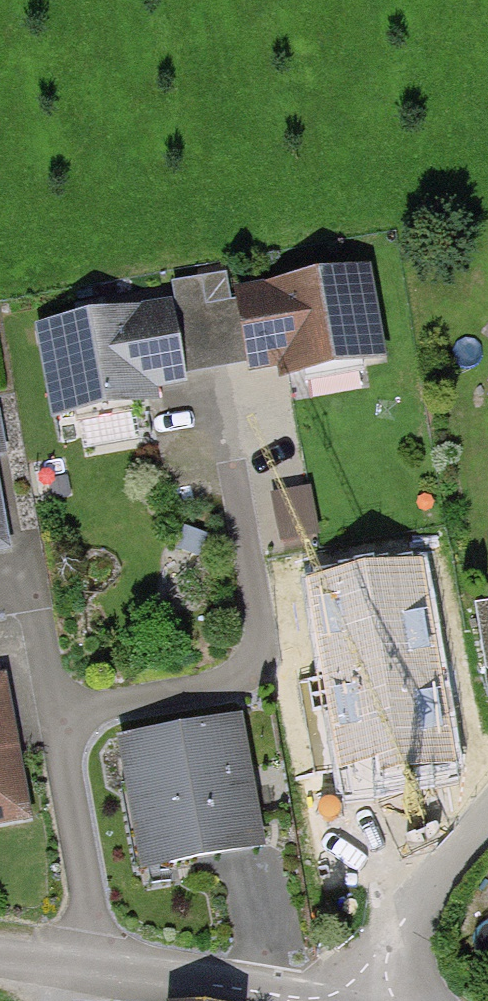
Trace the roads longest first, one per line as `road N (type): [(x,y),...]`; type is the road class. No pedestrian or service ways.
road 1 (residential): [(0,962),(323,1000)]
road 2 (residential): [(329,1000),(487,816)]

